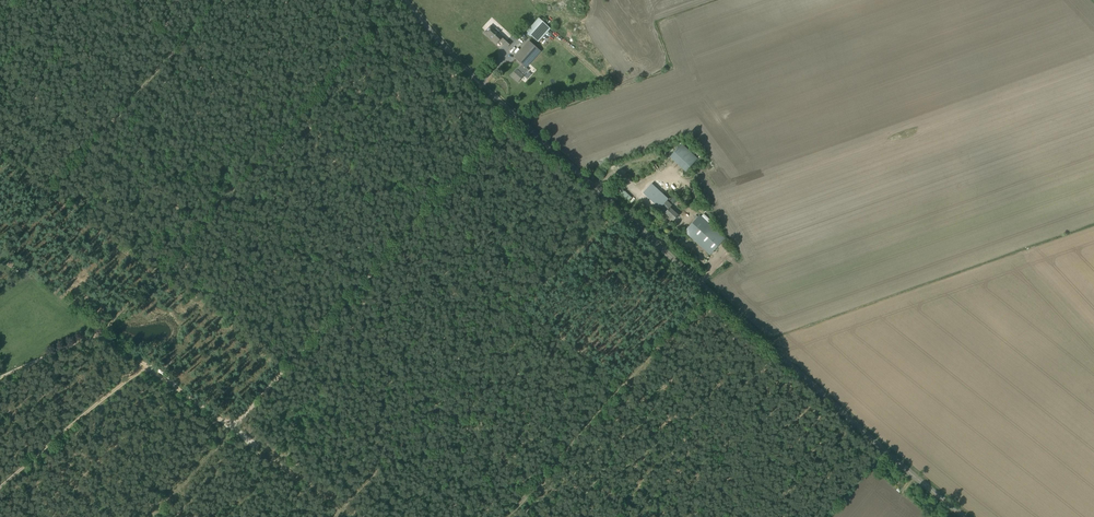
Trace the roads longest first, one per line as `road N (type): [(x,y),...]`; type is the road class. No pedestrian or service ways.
road 1 (unclassified): [(967,516),(512,111),(408,0)]
road 2 (track): [(523,305),(790,516)]
road 3 (track): [(523,305),(330,516)]
road 4 (track): [(415,220),(229,427)]
road 5 (track): [(145,366),(0,485)]
road 6 (track): [(512,111),(415,220)]
road 7 (track): [(415,220),(523,305)]

